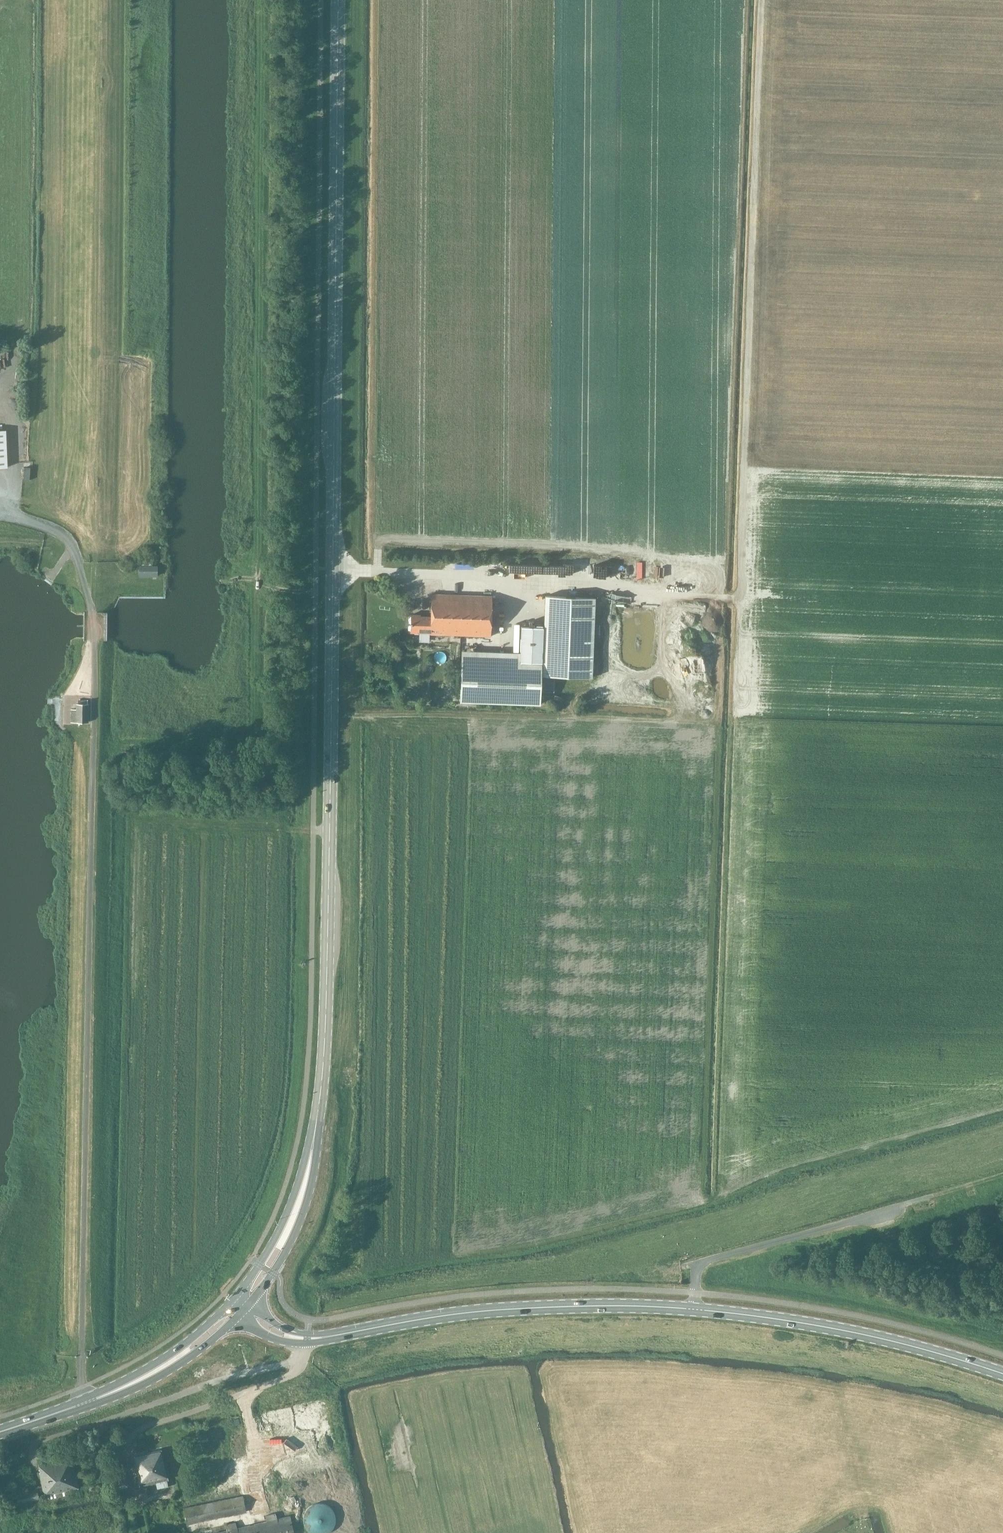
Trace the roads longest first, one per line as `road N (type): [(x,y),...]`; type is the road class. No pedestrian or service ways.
road 1 (secondary): [(239,1301),(266,1268),(298,1203),(324,1063),(338,0)]
road 2 (primary): [(1002,1373),(865,1334),(694,1309),(519,1308),(297,1338),(270,1331),(239,1301)]
road 3 (primary): [(0,1432),(146,1372),(239,1301)]

